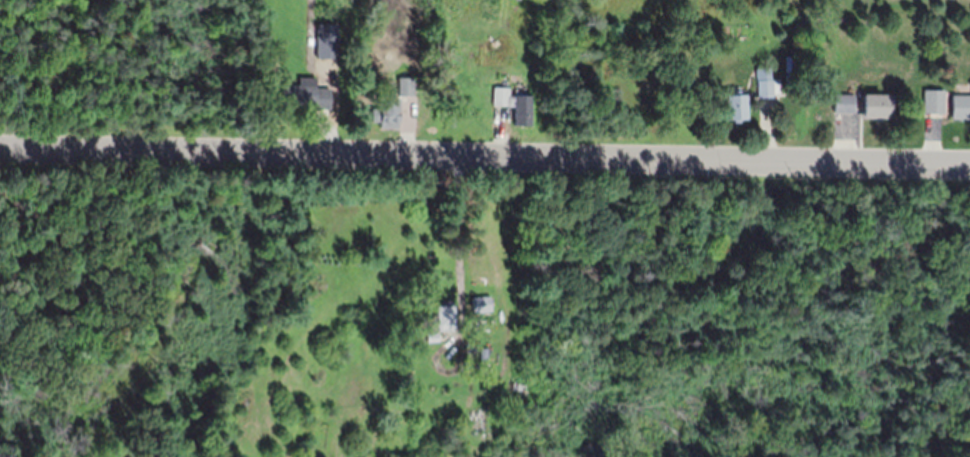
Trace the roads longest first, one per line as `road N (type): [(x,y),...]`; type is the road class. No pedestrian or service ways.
road 1 (residential): [(969,159),(0,146)]

